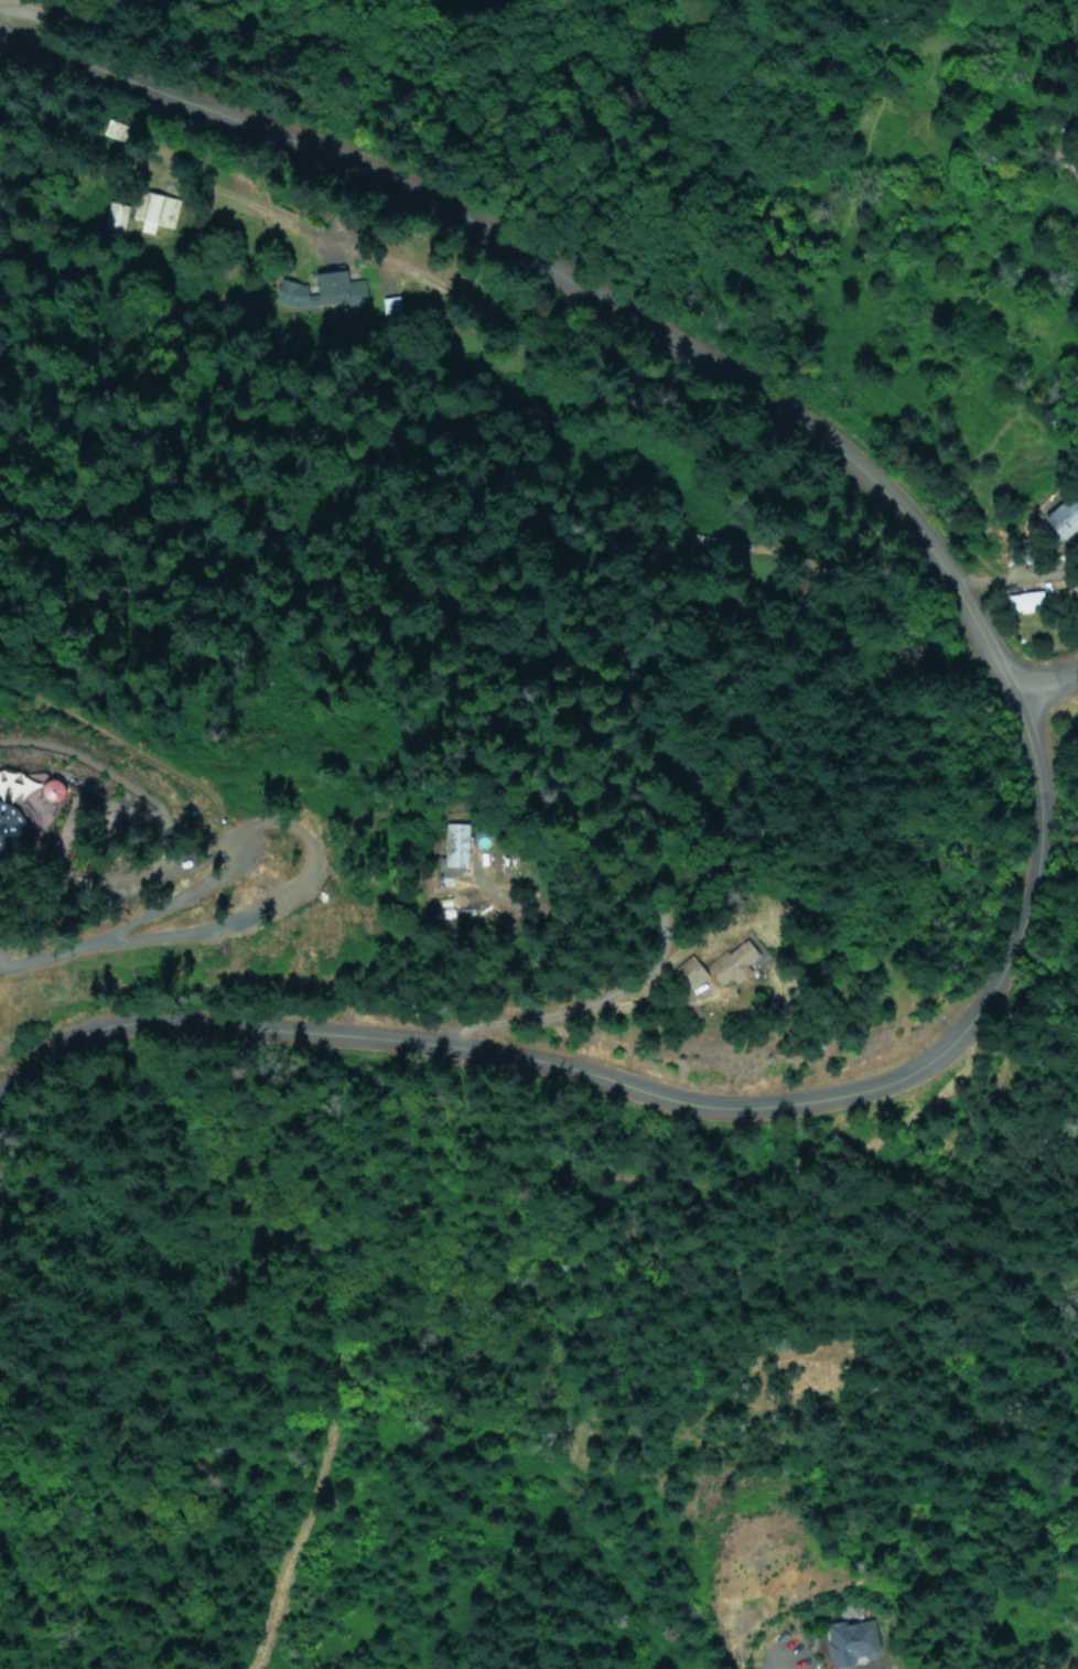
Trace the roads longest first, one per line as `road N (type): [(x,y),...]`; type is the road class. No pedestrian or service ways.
road 1 (residential): [(1026,713),(1035,848),(1000,976),(936,1055),(840,1099),(752,1106),(677,1095),(343,1021),(126,1012),(91,1020),(45,1047),(0,1090)]
road 2 (residential): [(0,31),(417,189),(726,356),(876,486),(961,603)]
road 3 (residential): [(961,603),(1026,713)]

